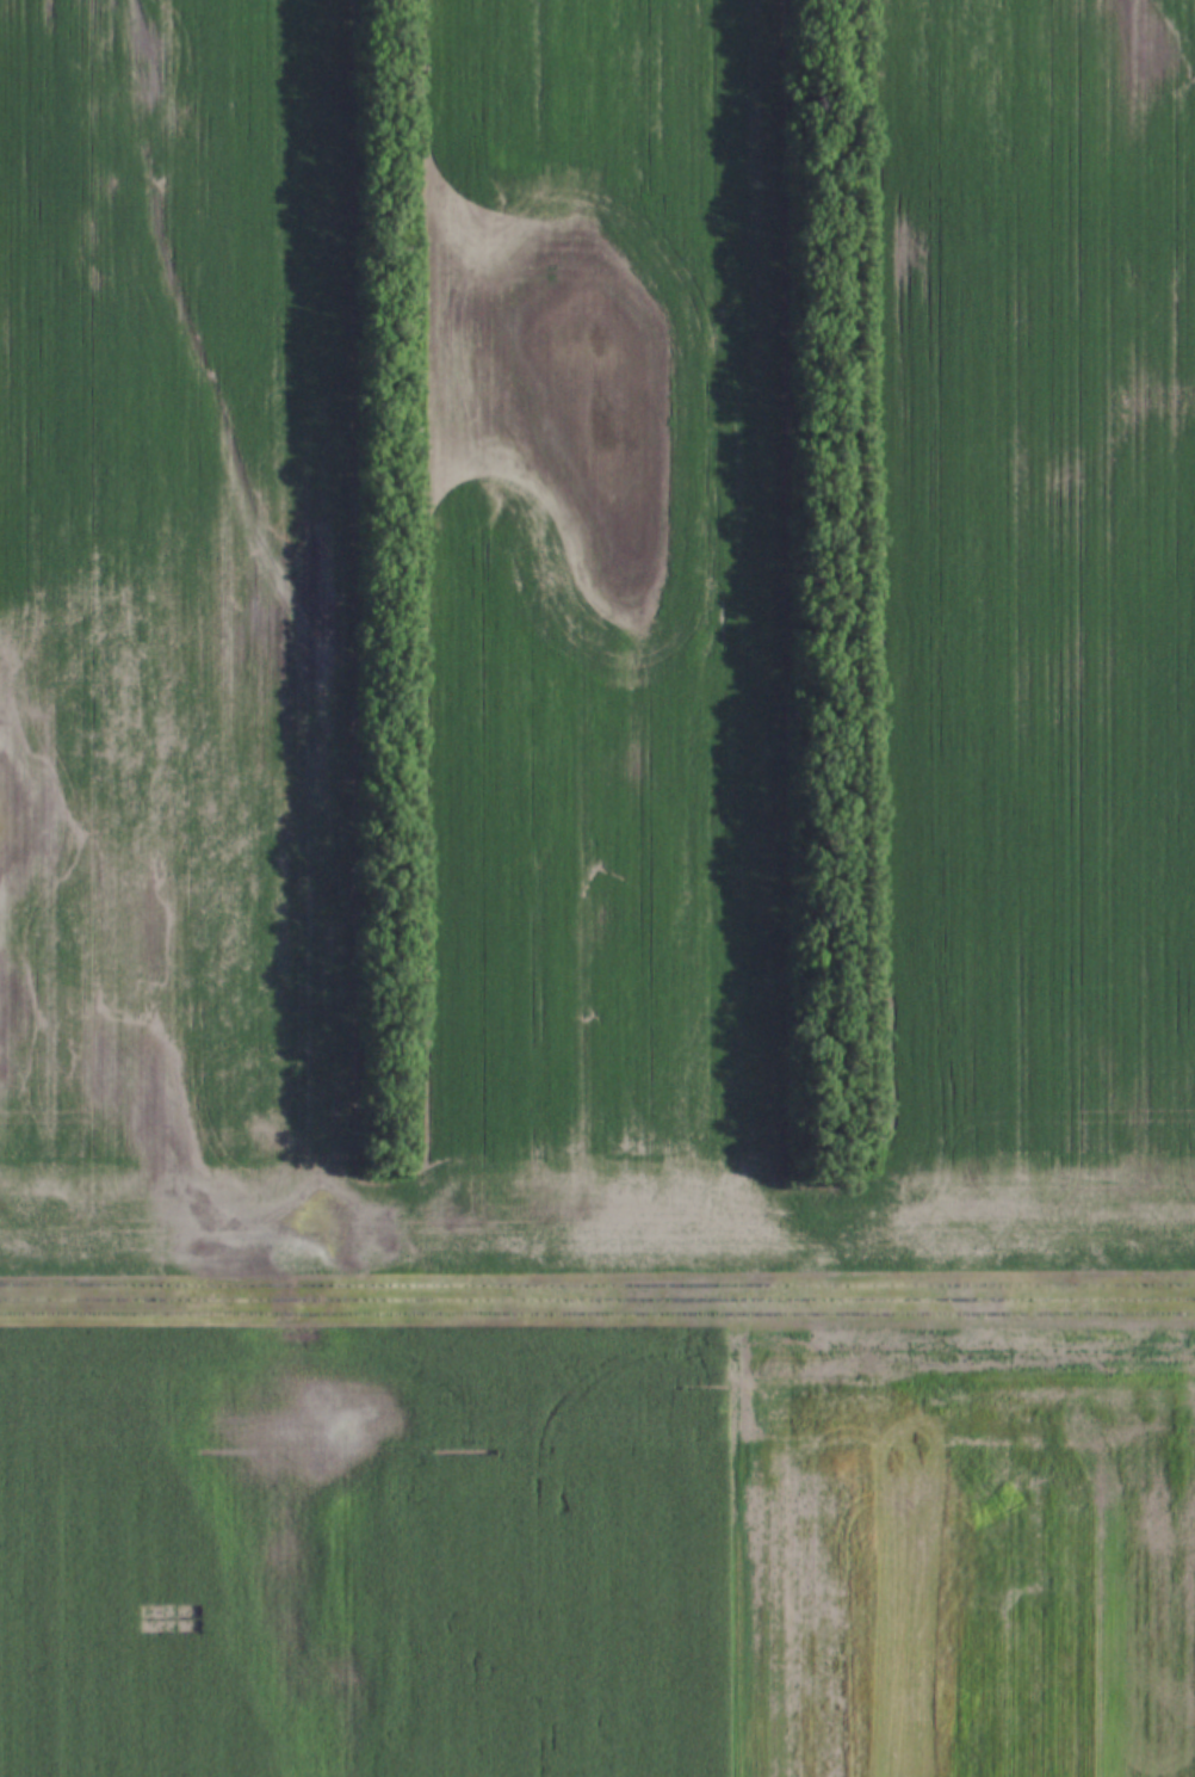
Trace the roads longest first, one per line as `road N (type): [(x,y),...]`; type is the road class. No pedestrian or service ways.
road 1 (track): [(1194,1386),(749,1381),(735,1402),(734,1776)]

